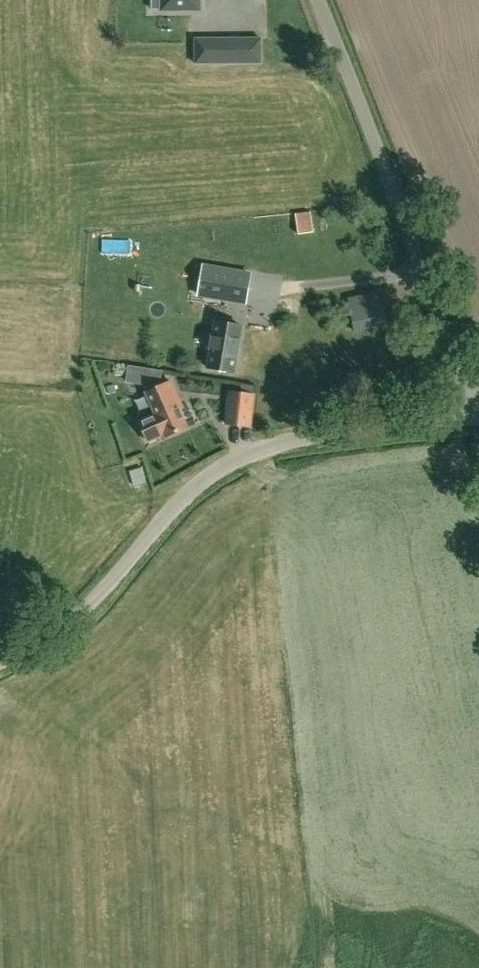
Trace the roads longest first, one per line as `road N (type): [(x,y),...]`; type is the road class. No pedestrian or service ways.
road 1 (unclassified): [(0,661),(77,616),(185,494),(226,465),(279,444),(478,413)]
road 2 (unclassified): [(478,402),(317,0)]

